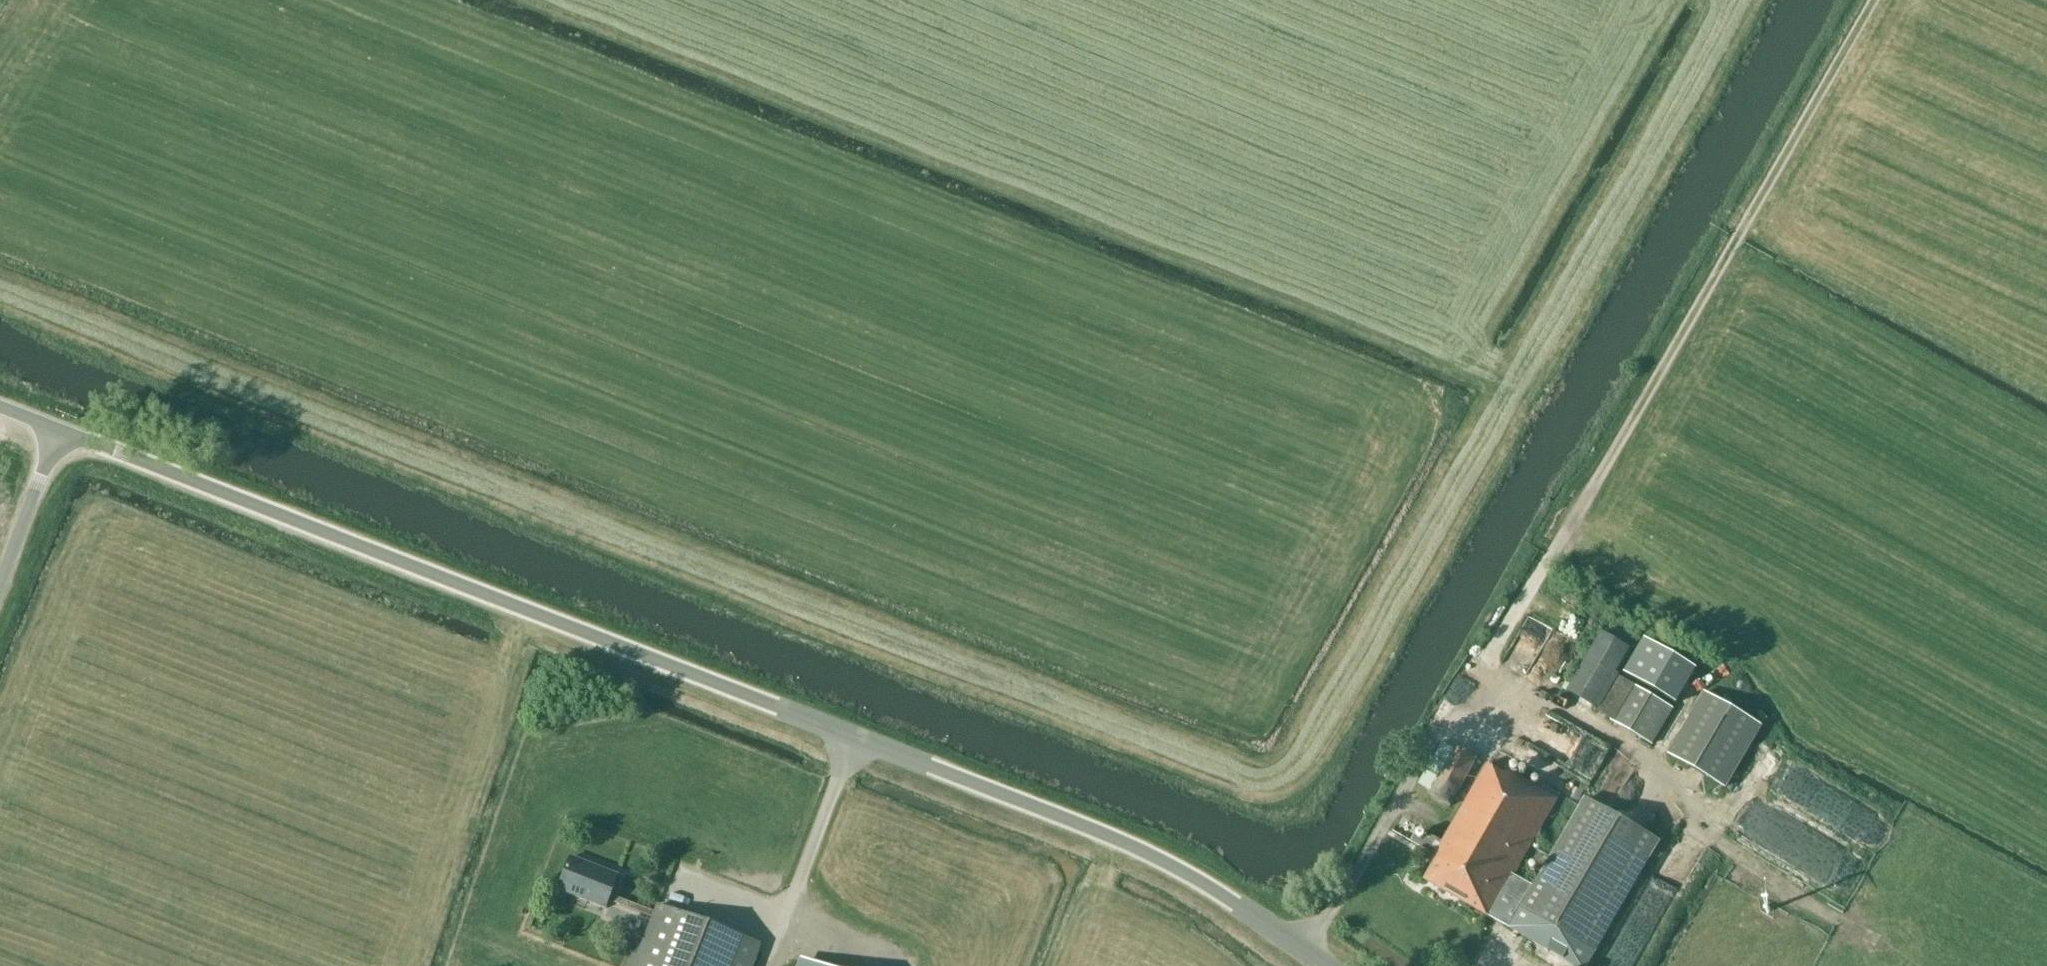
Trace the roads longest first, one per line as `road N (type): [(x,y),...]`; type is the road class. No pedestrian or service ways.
road 1 (unclassified): [(1325,965),(1203,884),(1112,838),(59,429)]
road 2 (unclassified): [(0,583),(59,429)]

